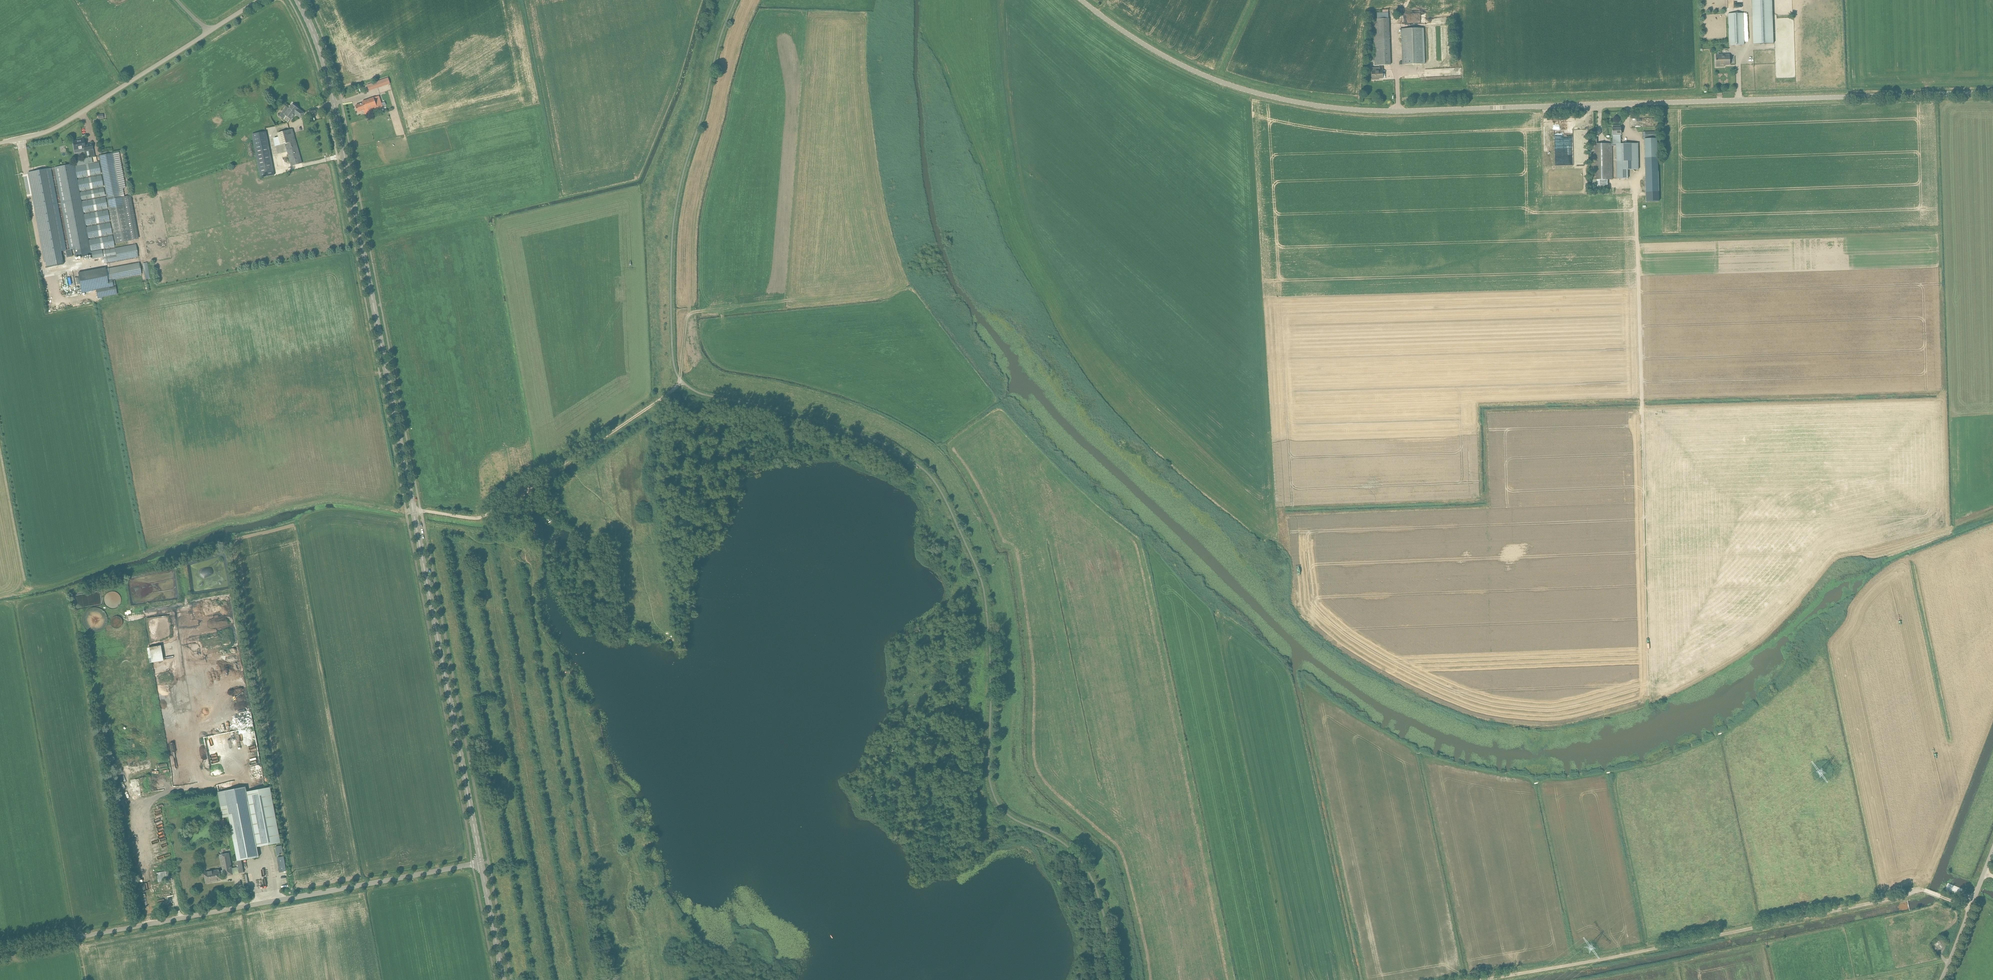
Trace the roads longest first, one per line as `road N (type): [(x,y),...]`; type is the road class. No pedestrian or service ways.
road 1 (unclassified): [(1992,93),(1346,110),(1214,80),(1081,0)]
road 2 (tertiary): [(414,512),(338,119),(297,0)]
road 3 (unclassified): [(0,952),(481,863)]
road 4 (unclassified): [(1482,979),(1925,891)]
road 5 (tertiary): [(481,863),(414,512)]
road 6 (track): [(422,512),(486,517),(682,381)]
road 7 (unclassified): [(0,143),(58,126),(208,32)]

